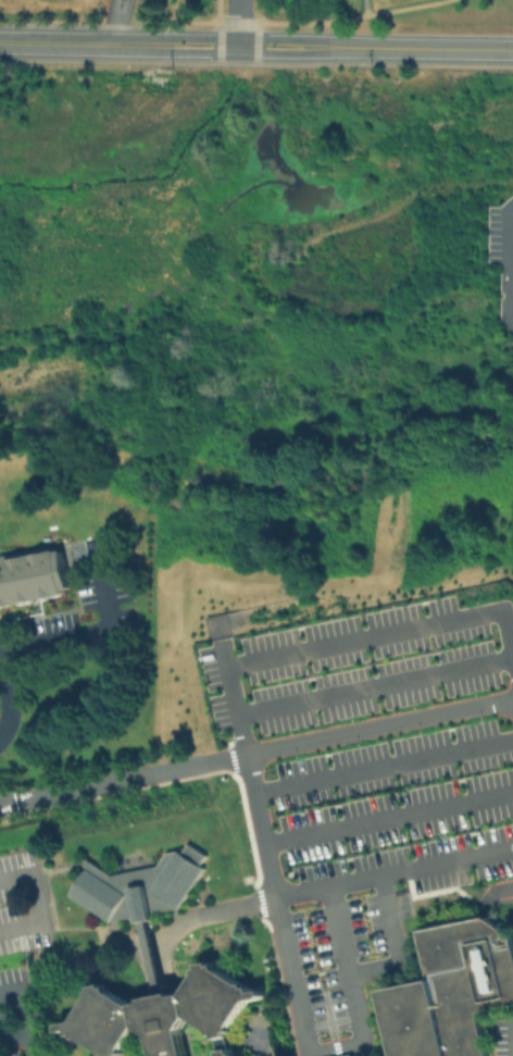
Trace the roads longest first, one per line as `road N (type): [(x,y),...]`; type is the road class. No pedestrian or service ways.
road 1 (tertiary): [(512,50),(0,43)]

